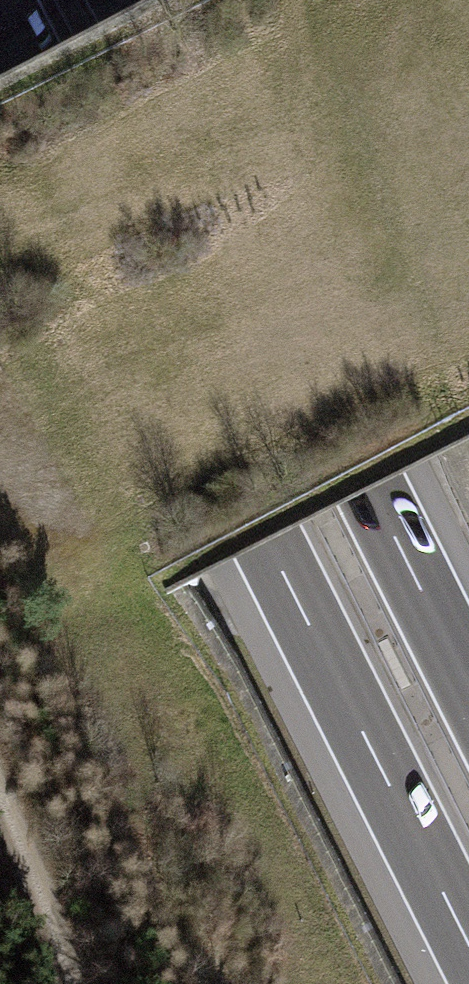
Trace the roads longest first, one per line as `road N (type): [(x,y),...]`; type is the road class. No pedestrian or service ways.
road 1 (motorway): [(0,11),(468,951)]
road 2 (motorway): [(468,690),(127,0)]
road 3 (track): [(0,793),(47,902),(59,983)]

